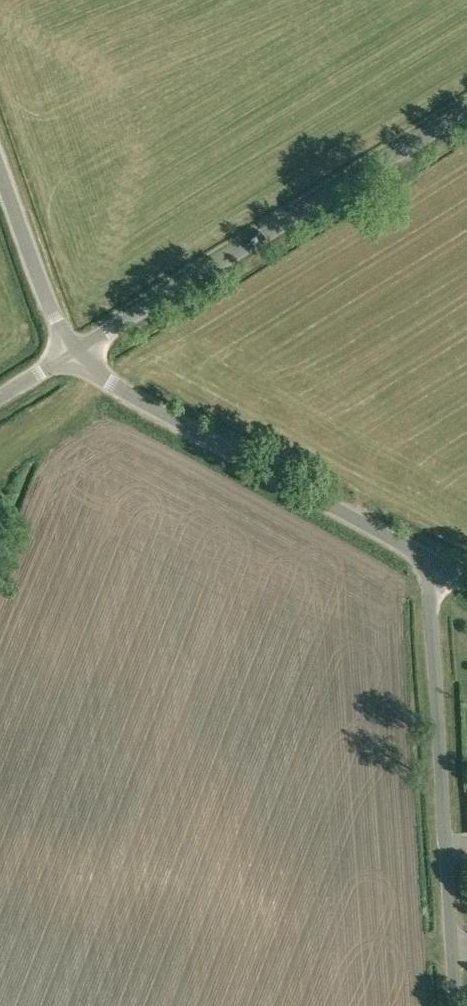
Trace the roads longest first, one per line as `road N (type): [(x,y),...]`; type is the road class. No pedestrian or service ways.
road 1 (unclassified): [(70,353),(466,110)]
road 2 (unclassified): [(455,1005),(429,581),(436,561)]
road 3 (unclassified): [(436,561),(70,353)]
road 4 (unclassified): [(70,353),(0,165)]

